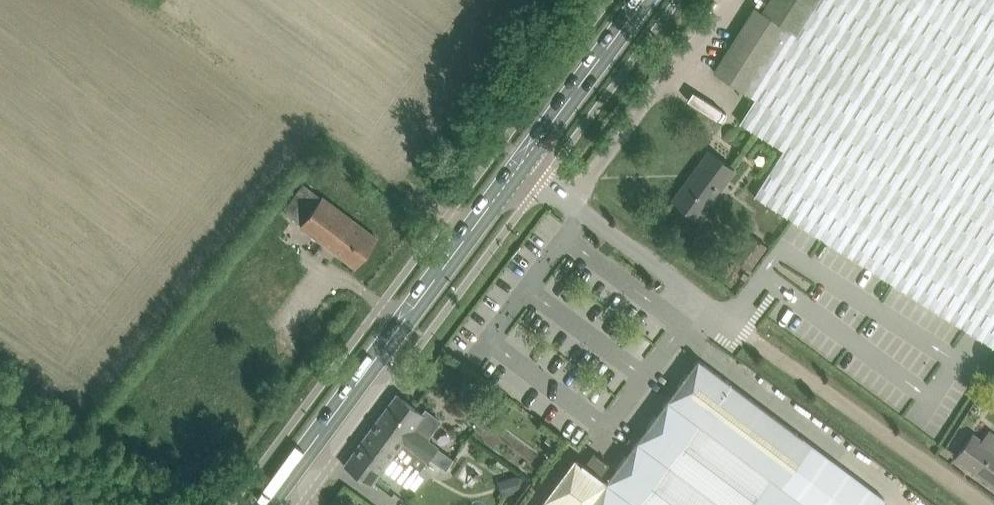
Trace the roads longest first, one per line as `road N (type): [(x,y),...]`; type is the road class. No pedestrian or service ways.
road 1 (unclassified): [(985,504),(520,167)]
road 2 (secondary): [(266,504),(520,167)]
road 3 (secondary): [(520,167),(644,0)]

